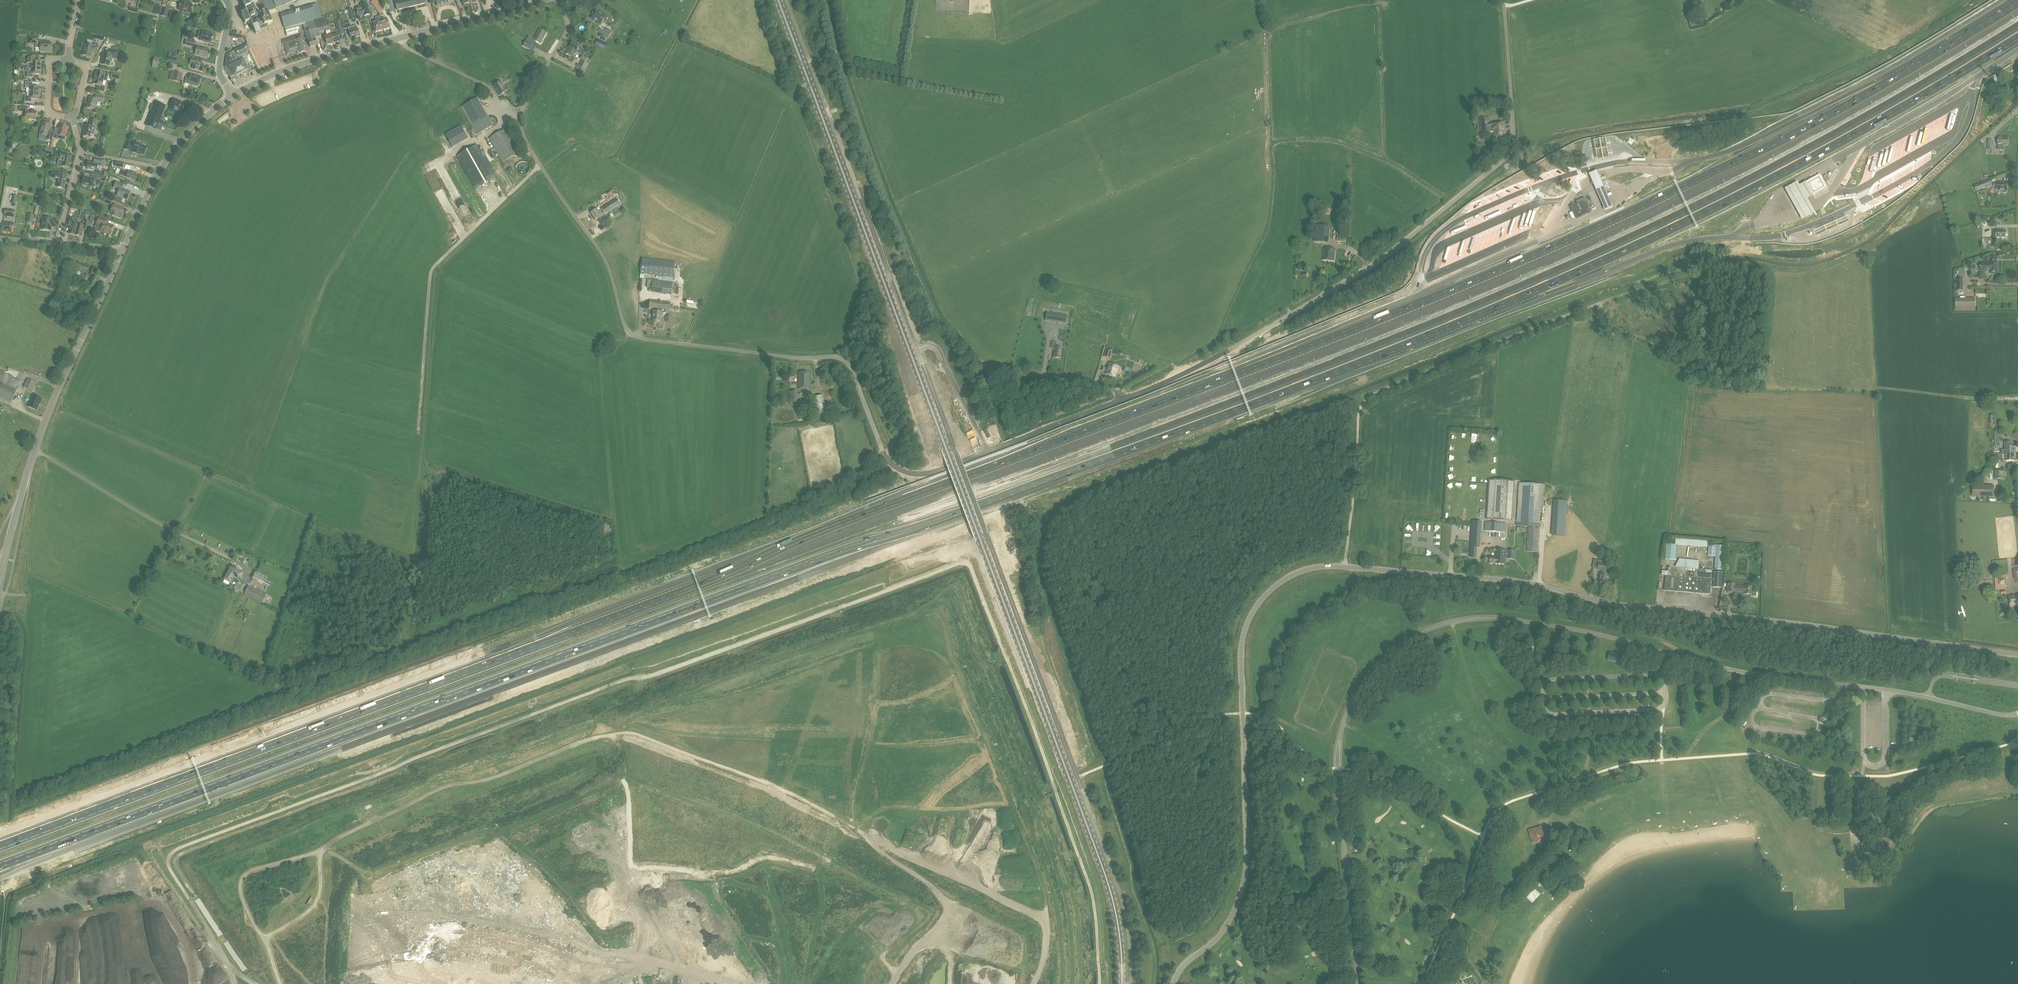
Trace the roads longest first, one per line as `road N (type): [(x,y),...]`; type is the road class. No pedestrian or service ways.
road 1 (motorway): [(0,871),(1483,308)]
road 2 (track): [(1099,983),(1088,881),(972,571),(961,563),(175,850),(170,869),(231,968)]
road 3 (unclassified): [(536,157),(603,256),(631,334),(840,358),(890,465),(924,474),(1217,357),(1370,268),(1500,164),(1514,142),(1502,0)]
road 4 (motorway): [(1151,413),(0,846)]
road 5 (tertiary): [(1173,983),(1225,928),(1241,894),(1247,853),(1244,635),(1265,595),(1302,571),(1335,567),(1495,579),(1624,605),(2017,655)]
road 6 (track): [(1034,983),(1047,947),(1045,924),(1035,916),(785,792),(629,733),(440,789),(320,851),(255,869),(240,885),(264,937),(316,903),(321,884)]
road 7 (secondary): [(1122,983),(1109,885),(779,0)]
road 8 (motorway): [(1886,86),(1599,233),(1151,413)]
road 9 (motorway): [(1483,308),(1758,180),(2017,31)]
road 10 (track): [(1345,567),(1366,400),(1609,300)]
road 11 (unclassified): [(0,555),(53,401),(122,251)]
road 12 (residential): [(233,95),(305,63),(545,0)]
road 13 (track): [(541,164),(431,271),(419,432)]
road 14 (motorway): [(1413,296),(1151,413)]
road 15 (motorway): [(1483,308),(1539,297),(1703,238)]
road 16 (motorway): [(1886,86),(1703,159)]
road 17 (residential): [(122,251),(169,158),(233,95)]
road 18 (track): [(892,983),(947,910),(875,840)]
road 19 (unclassified): [(536,157),(521,116),(567,31),(559,0)]
road 20 (motorway): [(2017,6),(1886,86)]
road 21 (residential): [(59,244),(82,150),(74,118)]

